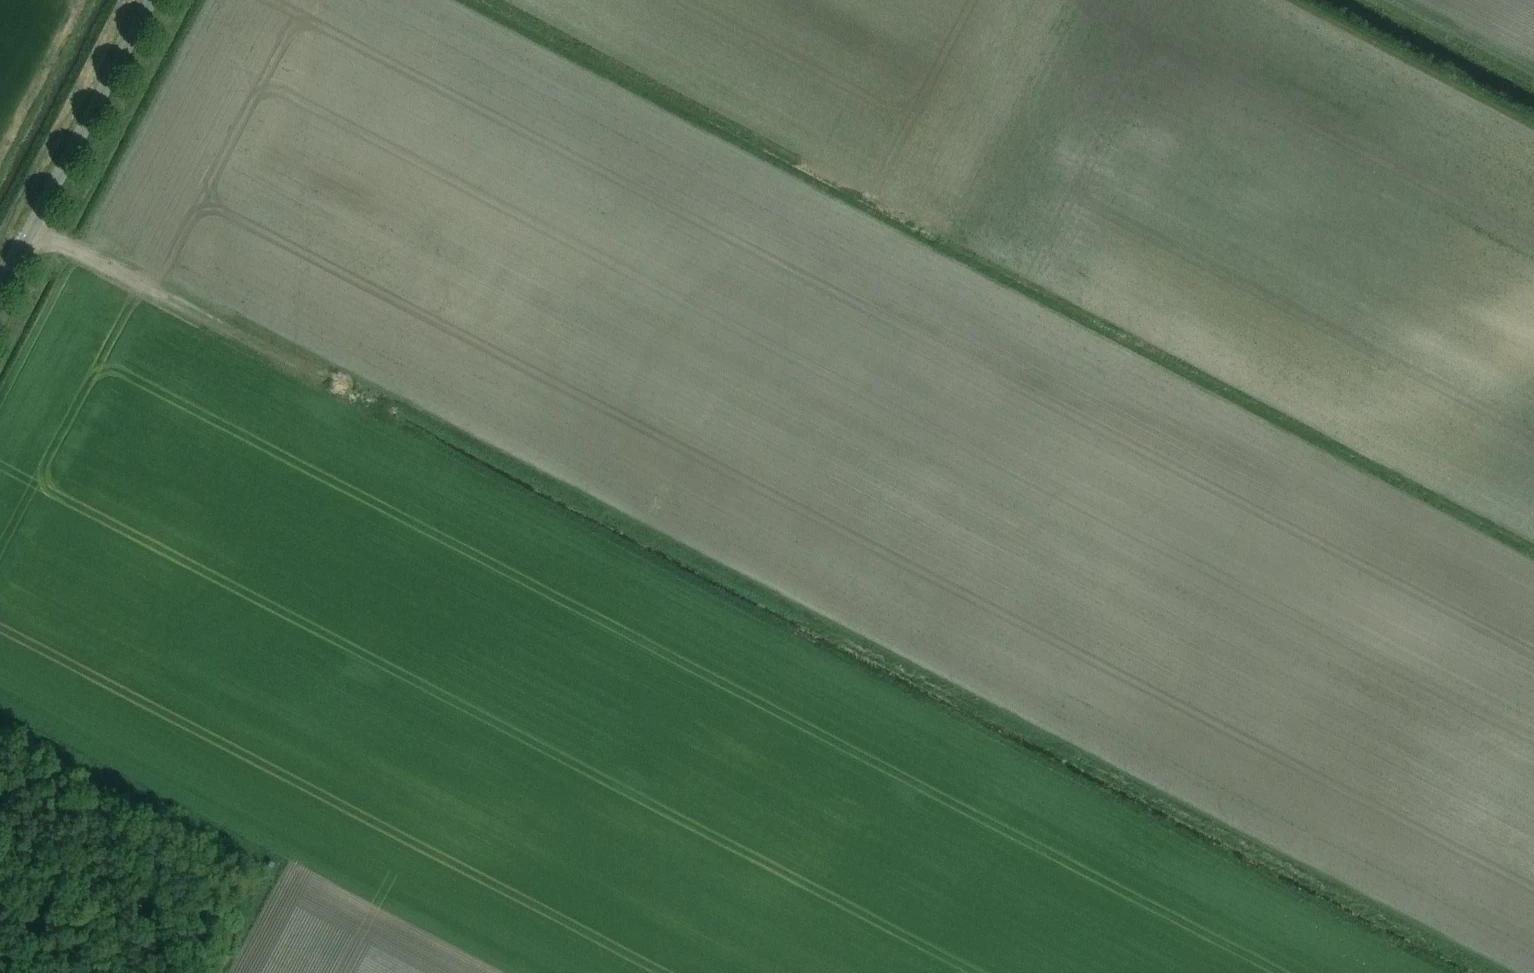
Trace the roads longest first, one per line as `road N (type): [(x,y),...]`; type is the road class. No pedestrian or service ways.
road 1 (unclassified): [(0,290),(151,0)]

